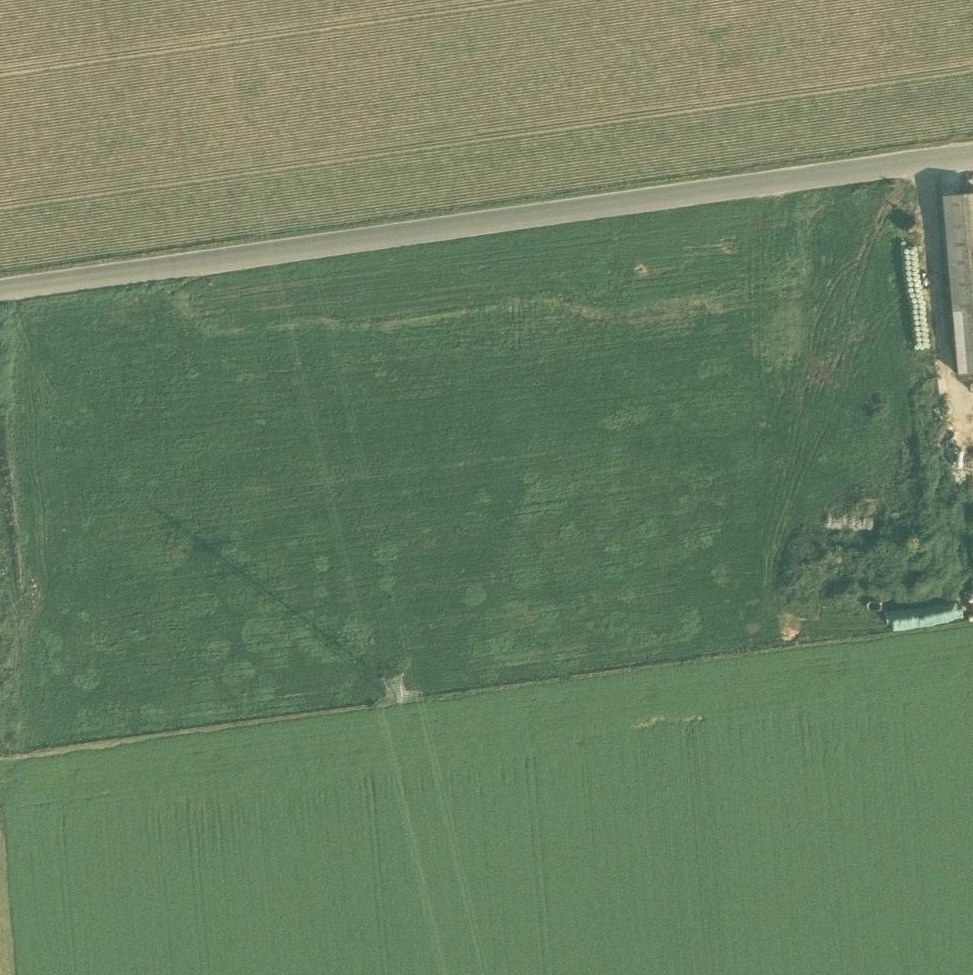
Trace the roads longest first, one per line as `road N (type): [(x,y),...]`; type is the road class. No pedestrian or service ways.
road 1 (unclassified): [(972,155),(0,291)]

